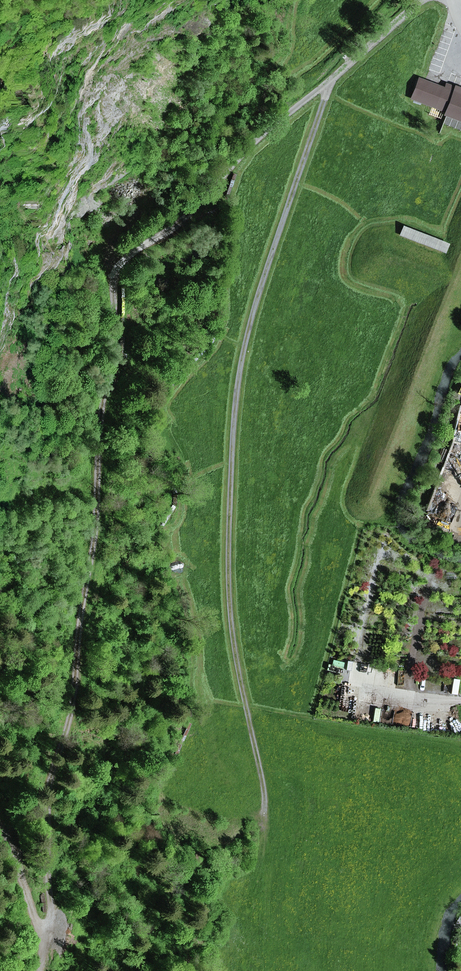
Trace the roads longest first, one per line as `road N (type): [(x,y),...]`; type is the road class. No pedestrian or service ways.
road 1 (track): [(126,259),(114,277),(115,350),(76,688),(50,797),(51,918),(44,939),(0,827)]
road 2 (track): [(334,76),(239,372),(229,588),(265,794),(259,864)]

